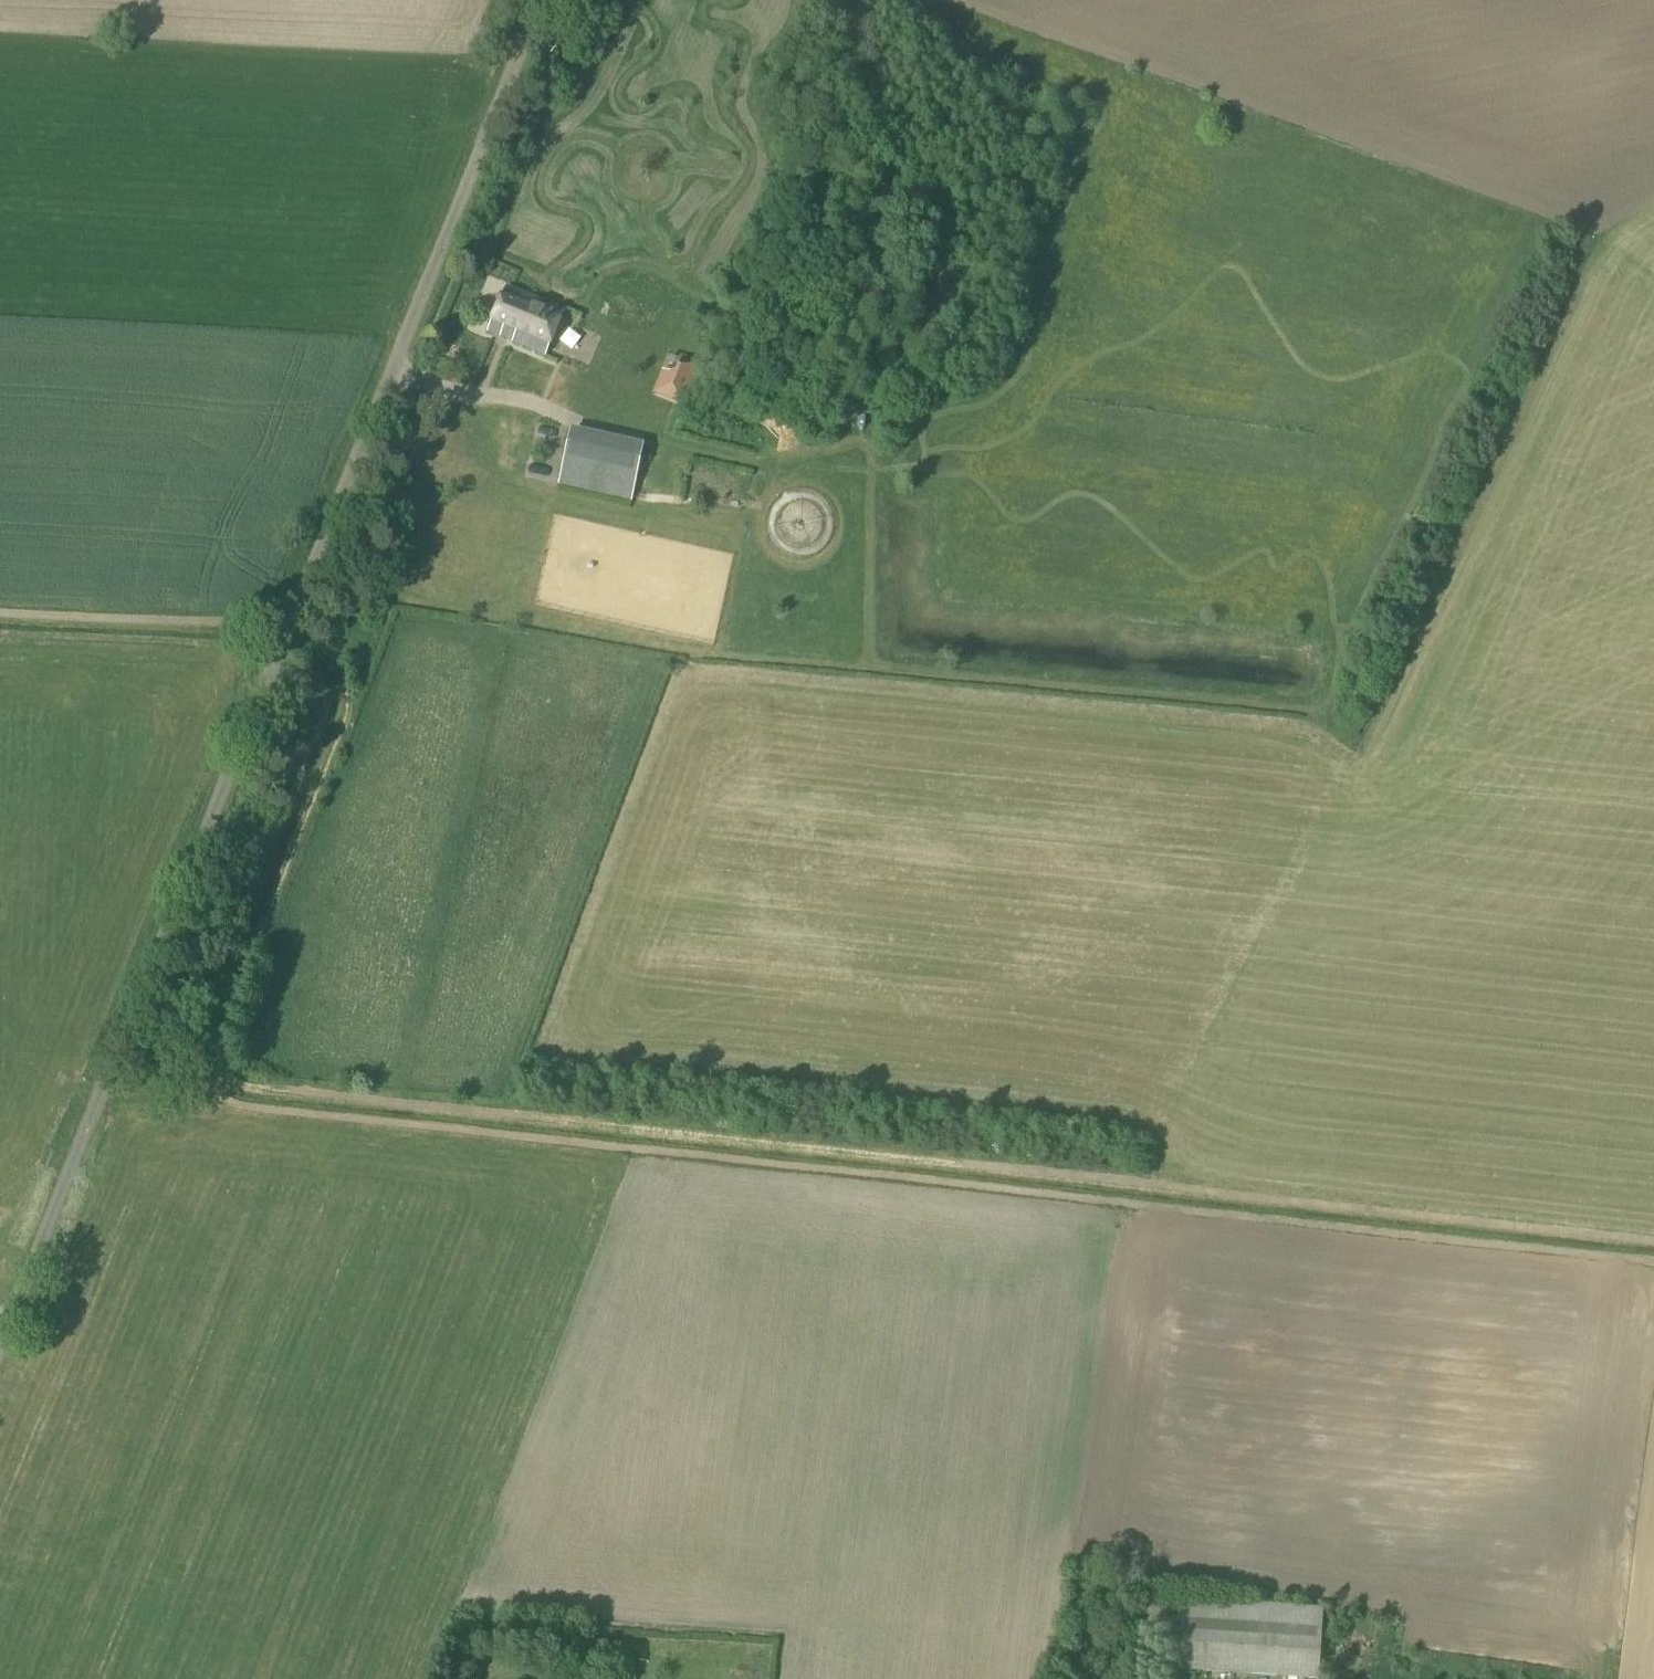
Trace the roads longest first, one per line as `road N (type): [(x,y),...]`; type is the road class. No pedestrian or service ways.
road 1 (unclassified): [(0,1297),(525,0)]

